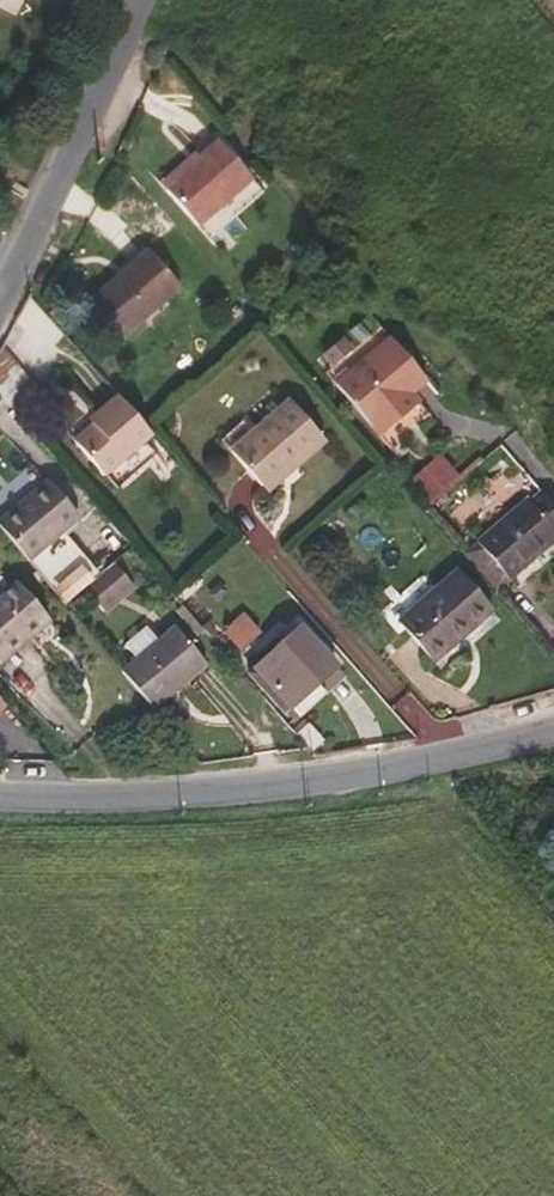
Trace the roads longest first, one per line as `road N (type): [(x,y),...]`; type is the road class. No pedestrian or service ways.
road 1 (tertiary): [(0,793),(205,791),(327,779),(553,729)]
road 2 (residential): [(144,0),(0,301)]

